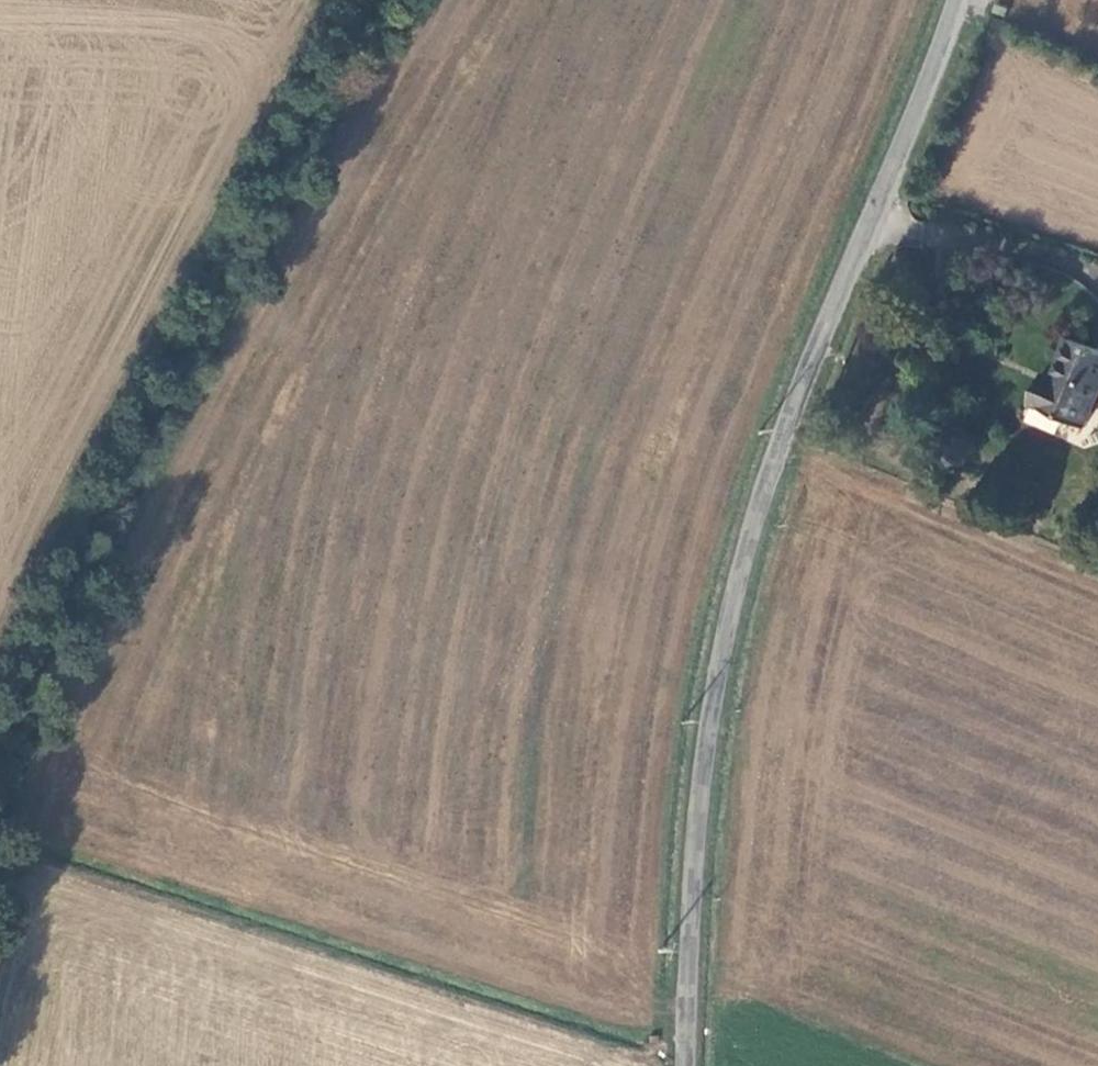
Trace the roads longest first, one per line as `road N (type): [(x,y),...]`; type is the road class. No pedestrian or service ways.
road 1 (unclassified): [(956,0),(798,382),(724,635),(707,748),(685,1065)]

